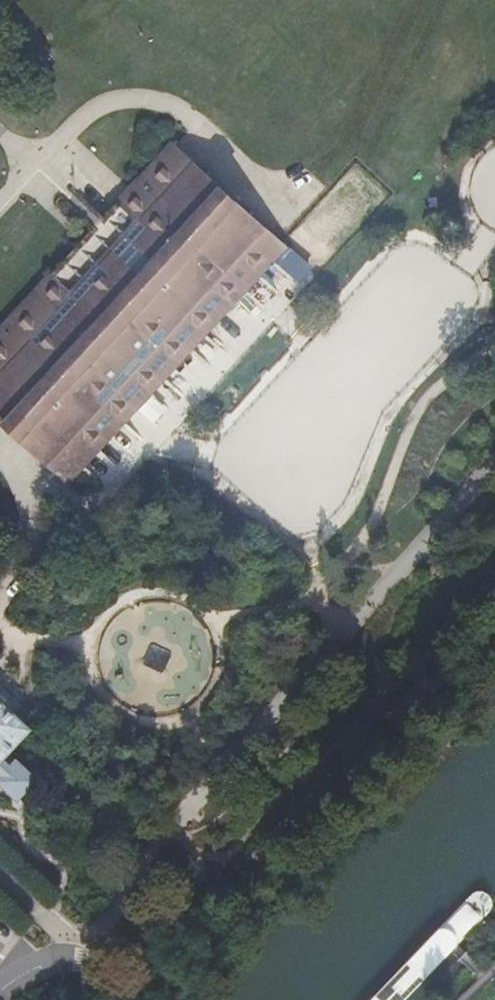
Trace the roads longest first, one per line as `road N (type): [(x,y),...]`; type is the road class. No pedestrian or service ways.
road 1 (track): [(494,465),(211,786)]
road 2 (track): [(37,494),(87,512),(298,289)]
road 3 (track): [(286,201),(175,109),(129,101),(88,115),(0,203)]
road 4 (track): [(168,836),(118,905),(87,965),(86,999)]
road 5 (track): [(96,221),(0,135)]

